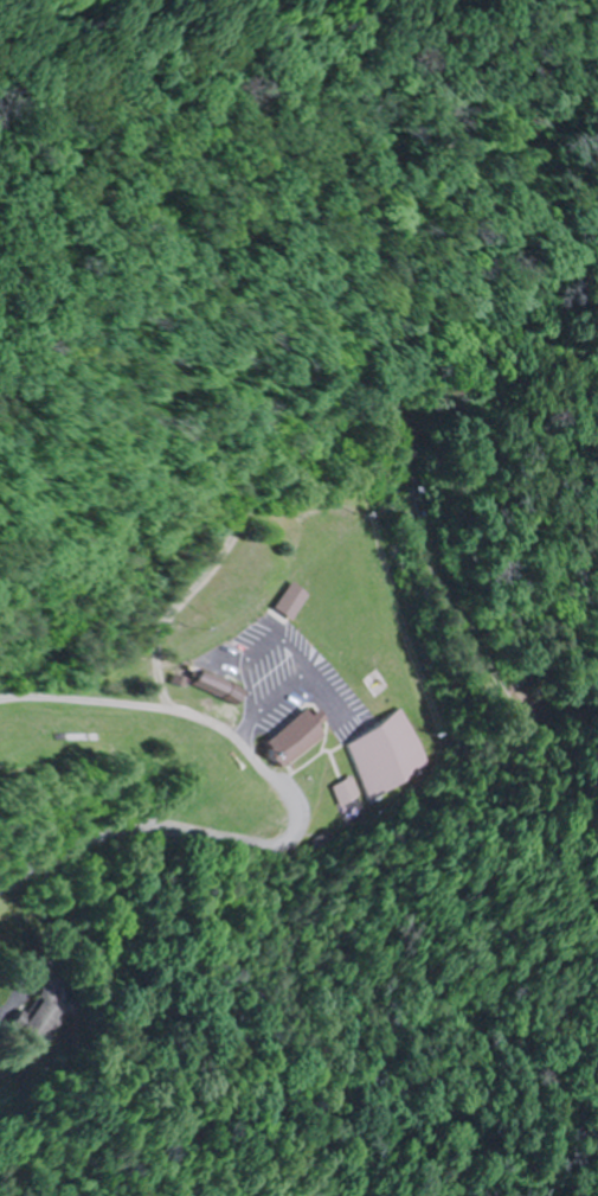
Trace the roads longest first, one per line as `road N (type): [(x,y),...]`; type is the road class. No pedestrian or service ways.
road 1 (residential): [(0,890),(127,824),(281,850),(296,829),(289,802),(195,723),(149,709),(27,698),(0,705)]

